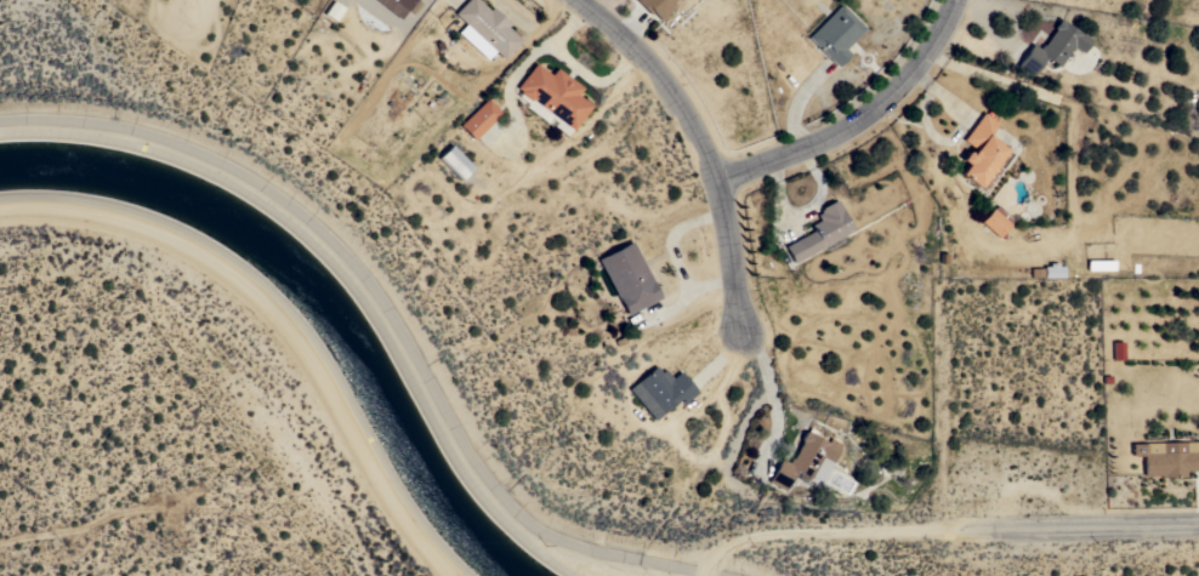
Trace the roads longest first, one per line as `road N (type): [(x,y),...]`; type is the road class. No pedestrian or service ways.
road 1 (residential): [(584,0),(659,68),(695,122),(721,177),(744,330)]
road 2 (residential): [(956,0),(920,67),(862,120),(797,153),(721,177)]
road 3 (track): [(988,526),(754,535),(728,549),(707,575)]
road 4 (track): [(1198,523),(988,526)]

